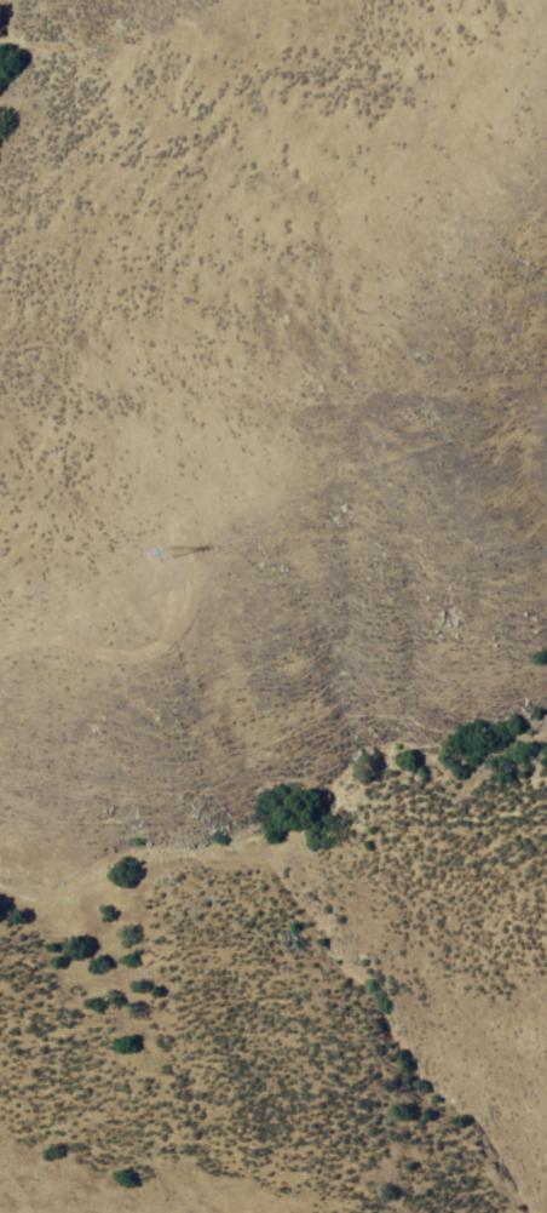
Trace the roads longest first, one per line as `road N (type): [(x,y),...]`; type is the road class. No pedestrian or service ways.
road 1 (residential): [(146,1212),(412,0)]
road 2 (track): [(0,748),(155,683),(359,543),(424,465),(546,220)]

